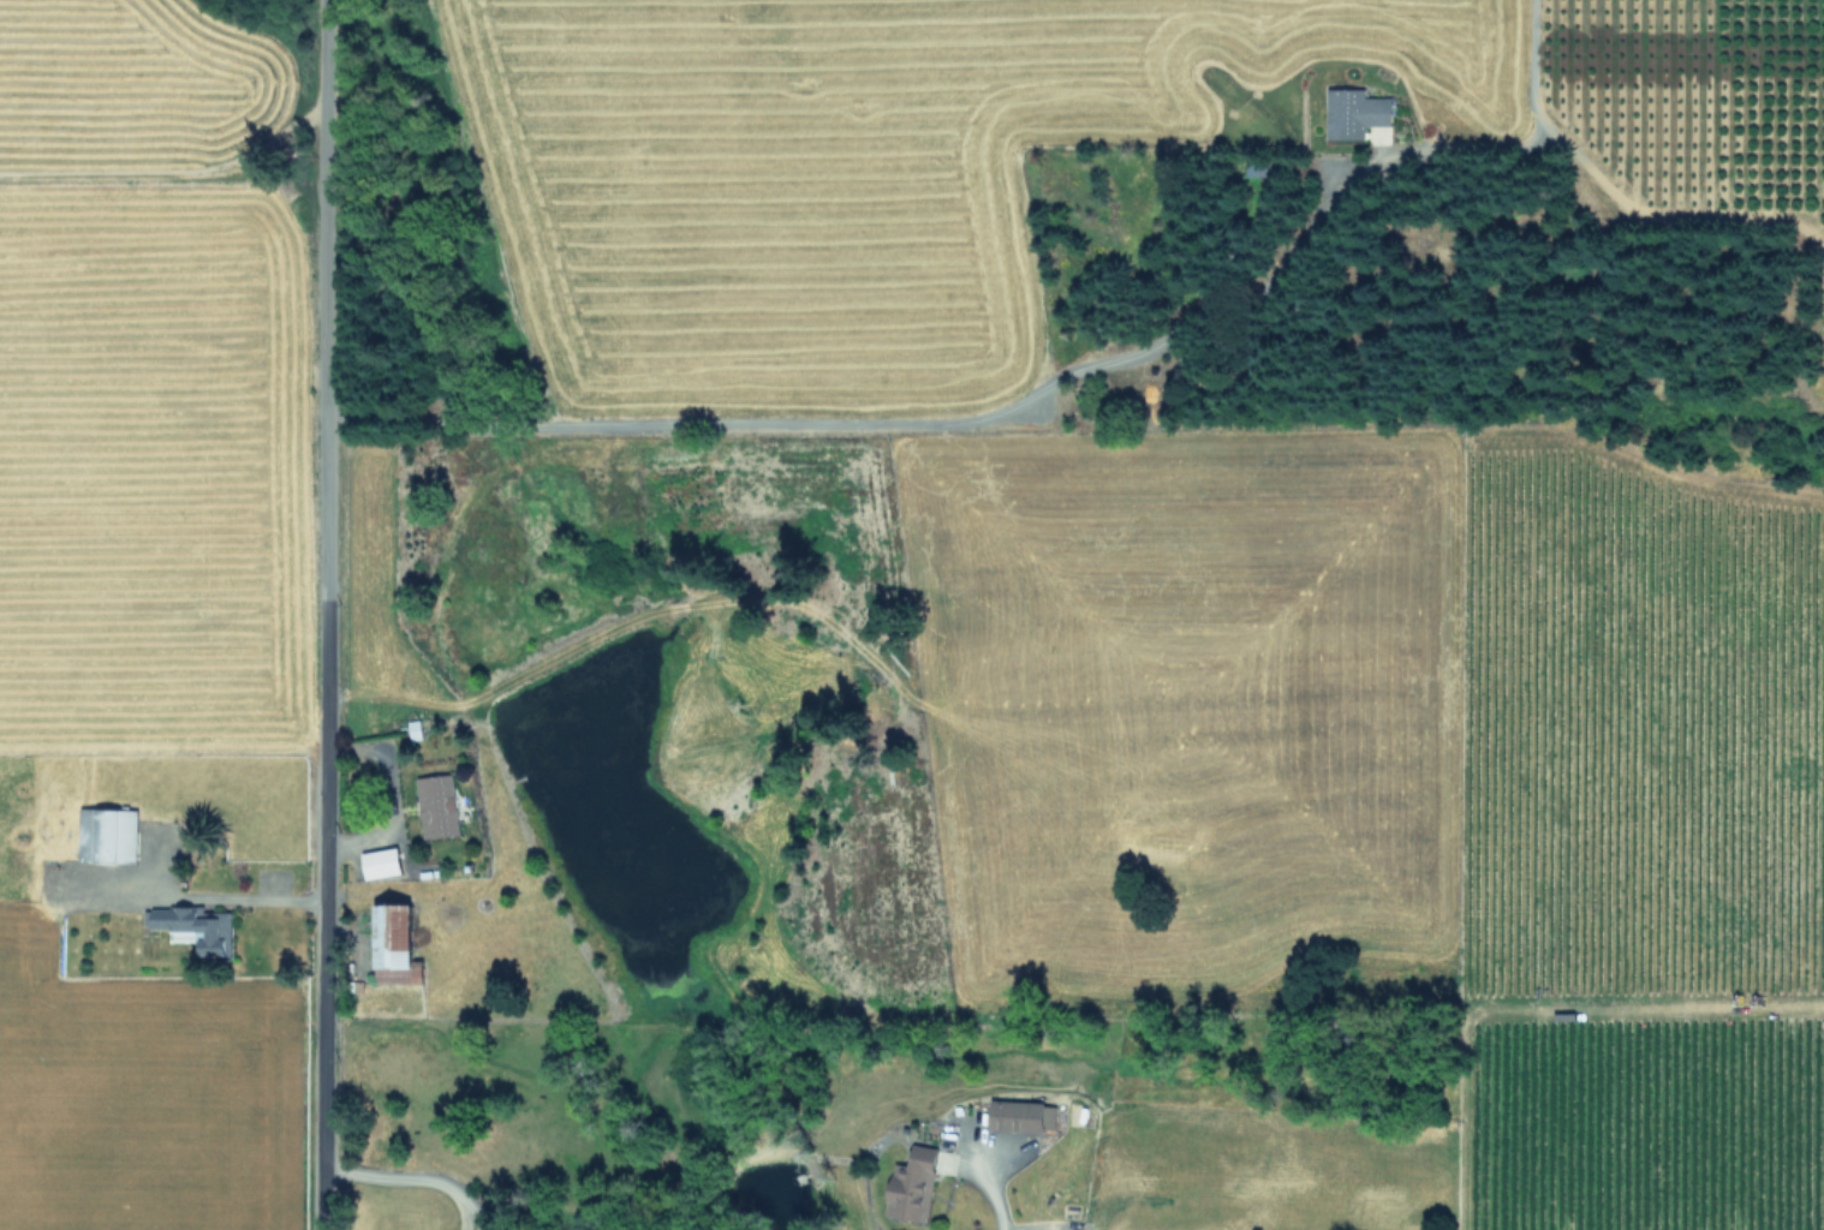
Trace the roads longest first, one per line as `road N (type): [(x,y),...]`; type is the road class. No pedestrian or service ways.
road 1 (residential): [(321,1229),(322,0)]

